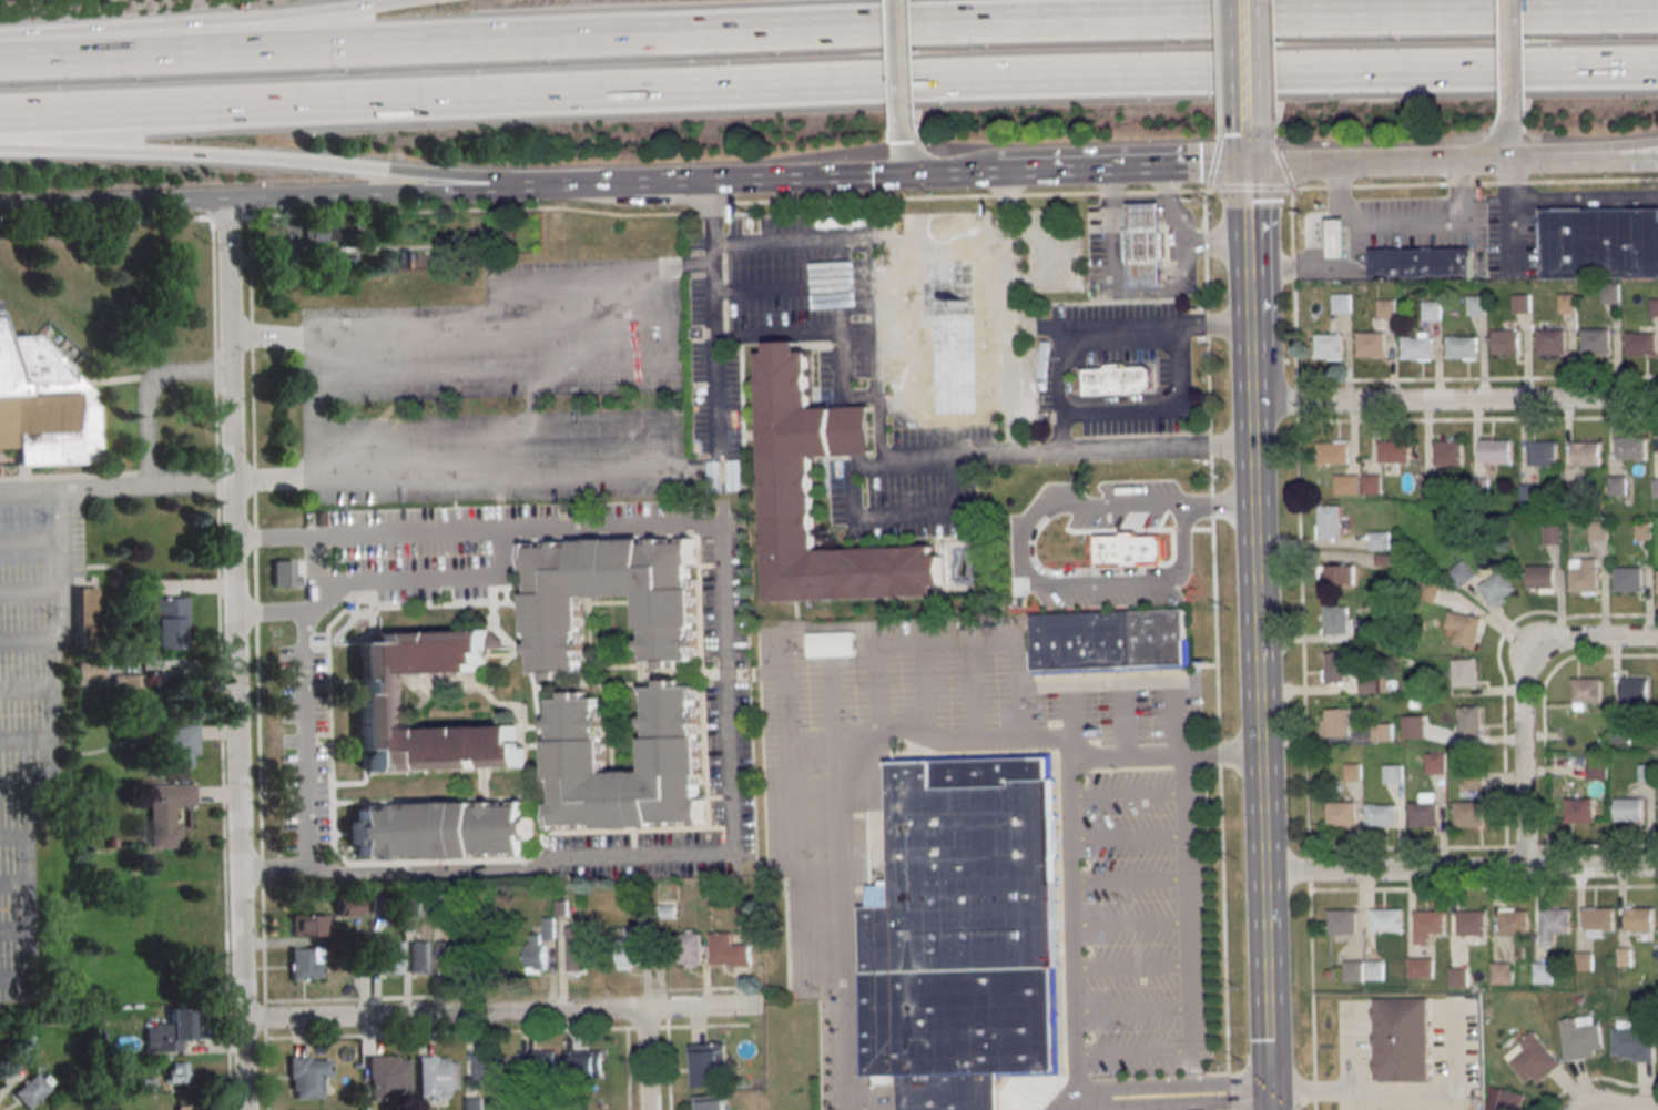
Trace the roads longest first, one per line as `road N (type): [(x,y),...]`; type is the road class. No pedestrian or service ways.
road 1 (motorway): [(0,116),(1057,75)]
road 2 (motorway): [(1054,41),(3,67)]
road 3 (residential): [(245,1109),(227,200)]
road 4 (secondary): [(1269,1109),(1248,323)]
road 5 (motorway): [(1657,28),(1054,41)]
road 6 (motorway): [(1057,75),(1657,67)]
road 7 (residential): [(243,1019),(750,1007)]
road 8 (motorway): [(0,148),(226,155),(498,186)]
road 9 (secondary): [(498,186),(937,182)]
road 10 (residential): [(1250,406),(1657,405)]
road 11 (motorway): [(394,0),(0,40)]
road 12 (residential): [(1262,874),(1657,865)]
road 13 (residential): [(1527,866),(1523,682),(1536,651),(1577,635),(1657,635)]
road 14 (secondary): [(227,200),(498,186)]
road 15 (secondary): [(0,208),(227,200)]
road 16 (secondary): [(1027,180),(1242,174)]
road 17 (secondary): [(1242,174),(1454,169)]
road 18 (secondary): [(1454,169),(1621,157)]
road 19 (secondary): [(1242,125),(1240,0)]

